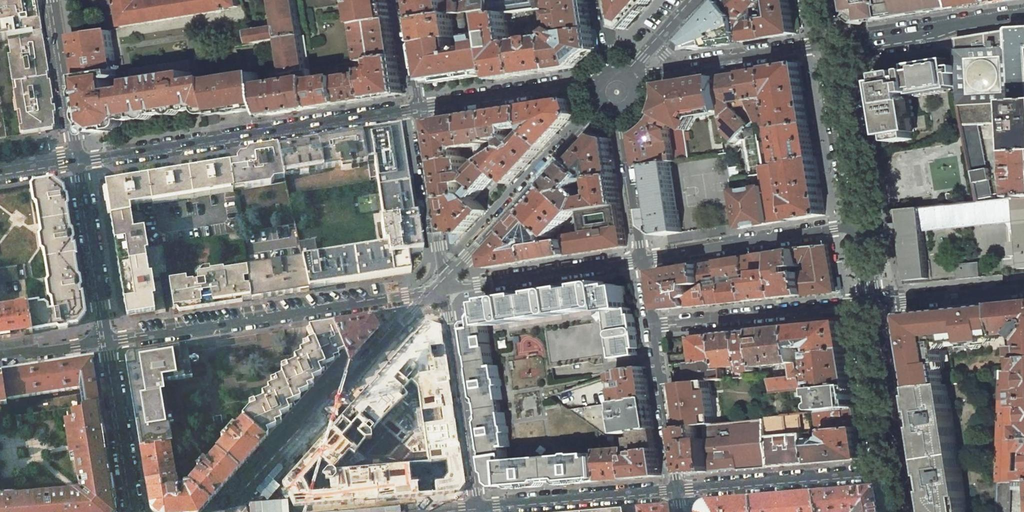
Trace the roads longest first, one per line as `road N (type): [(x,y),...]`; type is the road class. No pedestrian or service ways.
road 1 (tertiary): [(419,108),(79,161)]
road 2 (residential): [(106,343),(444,288)]
road 3 (secondary): [(263,479),(444,288)]
road 4 (secondary): [(444,288),(606,110)]
road 5 (residential): [(444,288),(480,508)]
road 6 (residential): [(871,305),(653,326)]
road 7 (residential): [(642,258),(856,226)]
road 8 (residential): [(928,511),(896,323),(901,302)]
road 9 (secondary): [(871,305),(907,511)]
road 10 (residential): [(883,472),(677,490)]
road 11 (residential): [(444,288),(642,258)]
road 12 (residential): [(677,490),(480,508)]
road 13 (tertiary): [(1023,17),(828,46)]
road 14 (residential): [(106,343),(79,161)]
road 15 (secondary): [(828,46),(856,226)]
road 16 (tertiary): [(599,82),(419,108)]
road 17 (residential): [(419,108),(444,288)]
road 18 (residential): [(871,305),(858,330),(883,472)]
road 19 (residential): [(131,511),(106,343)]
road 20 (residential): [(677,490),(653,326)]
road 21 (residential): [(79,161),(54,0)]
road 22 (tertiary): [(828,46),(679,68)]
road 23 (residential): [(642,258),(618,113)]
road 24 (residential): [(901,302),(1023,289)]

